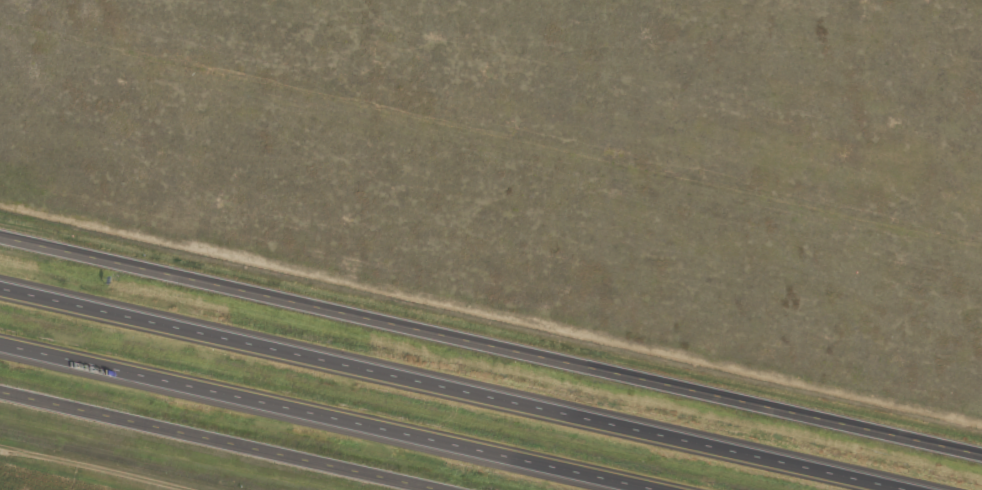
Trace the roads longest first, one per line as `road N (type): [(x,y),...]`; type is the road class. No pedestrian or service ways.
road 1 (tertiary): [(981,453),(0,234)]
road 2 (motorway): [(912,489),(0,286)]
road 3 (motorway): [(0,344),(649,489)]
road 4 (tertiary): [(448,489),(0,390)]

